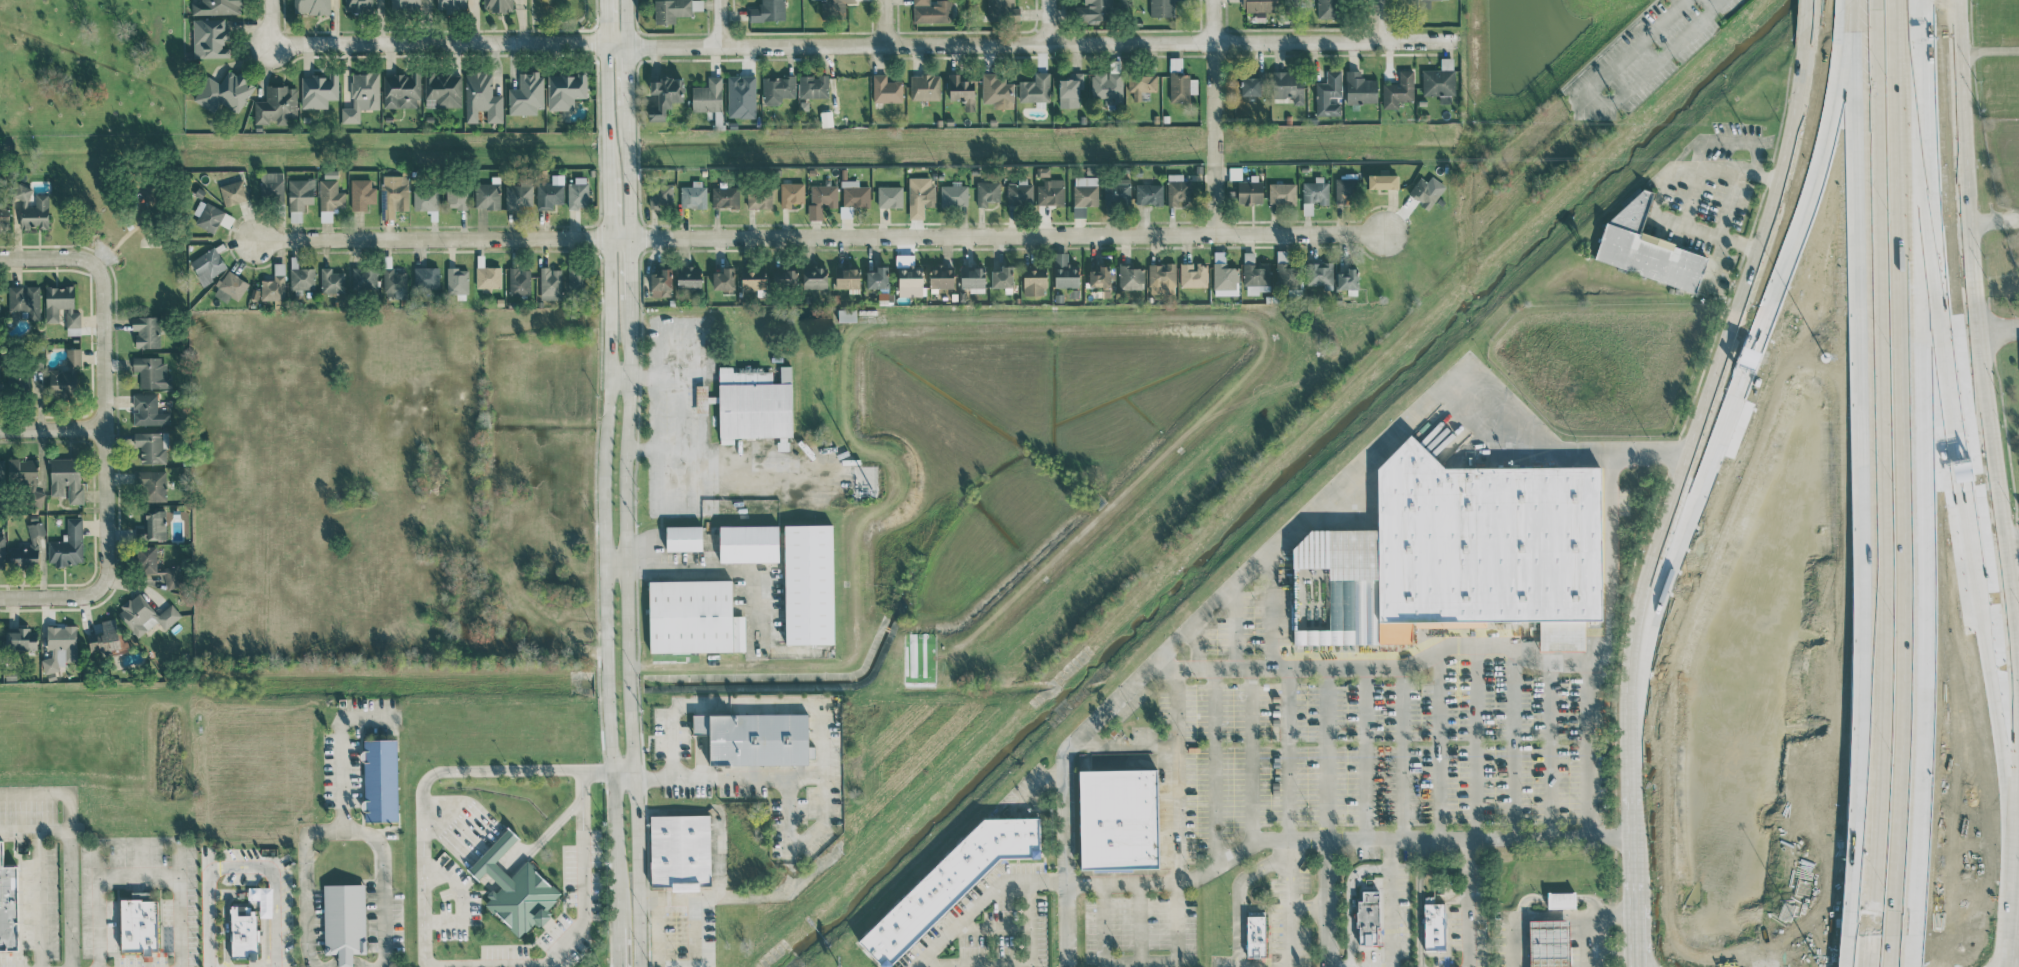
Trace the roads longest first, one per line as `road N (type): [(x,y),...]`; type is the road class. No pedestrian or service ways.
road 1 (residential): [(250,243),(1380,231)]
road 2 (tertiary): [(643,966),(627,509),(628,0)]
road 3 (tertiary): [(605,0),(617,966)]
road 4 (primary): [(1814,38),(1776,225),(1638,630),(1636,951)]
road 5 (motorway): [(1890,935),(1904,0)]
road 6 (motorway): [(1874,0),(1869,925)]
road 7 (residential): [(606,43),(1455,42)]
road 8 (primary): [(2018,665),(1967,222),(1957,0)]
road 9 (motorway): [(1942,391),(1907,0)]
road 10 (residential): [(606,43),(274,44)]
road 11 (residential): [(93,268),(103,294),(106,553),(93,586)]
road 12 (motorway): [(2018,847),(1973,575)]
road 13 (motorway): [(1771,325),(1666,541)]
road 14 (motorway): [(1857,0),(1840,172),(1816,228)]
road 15 (residential): [(1213,0),(1215,233)]
road 16 (motorway): [(1973,575),(1942,391)]
road 17 (primary): [(2007,966),(2018,824)]

